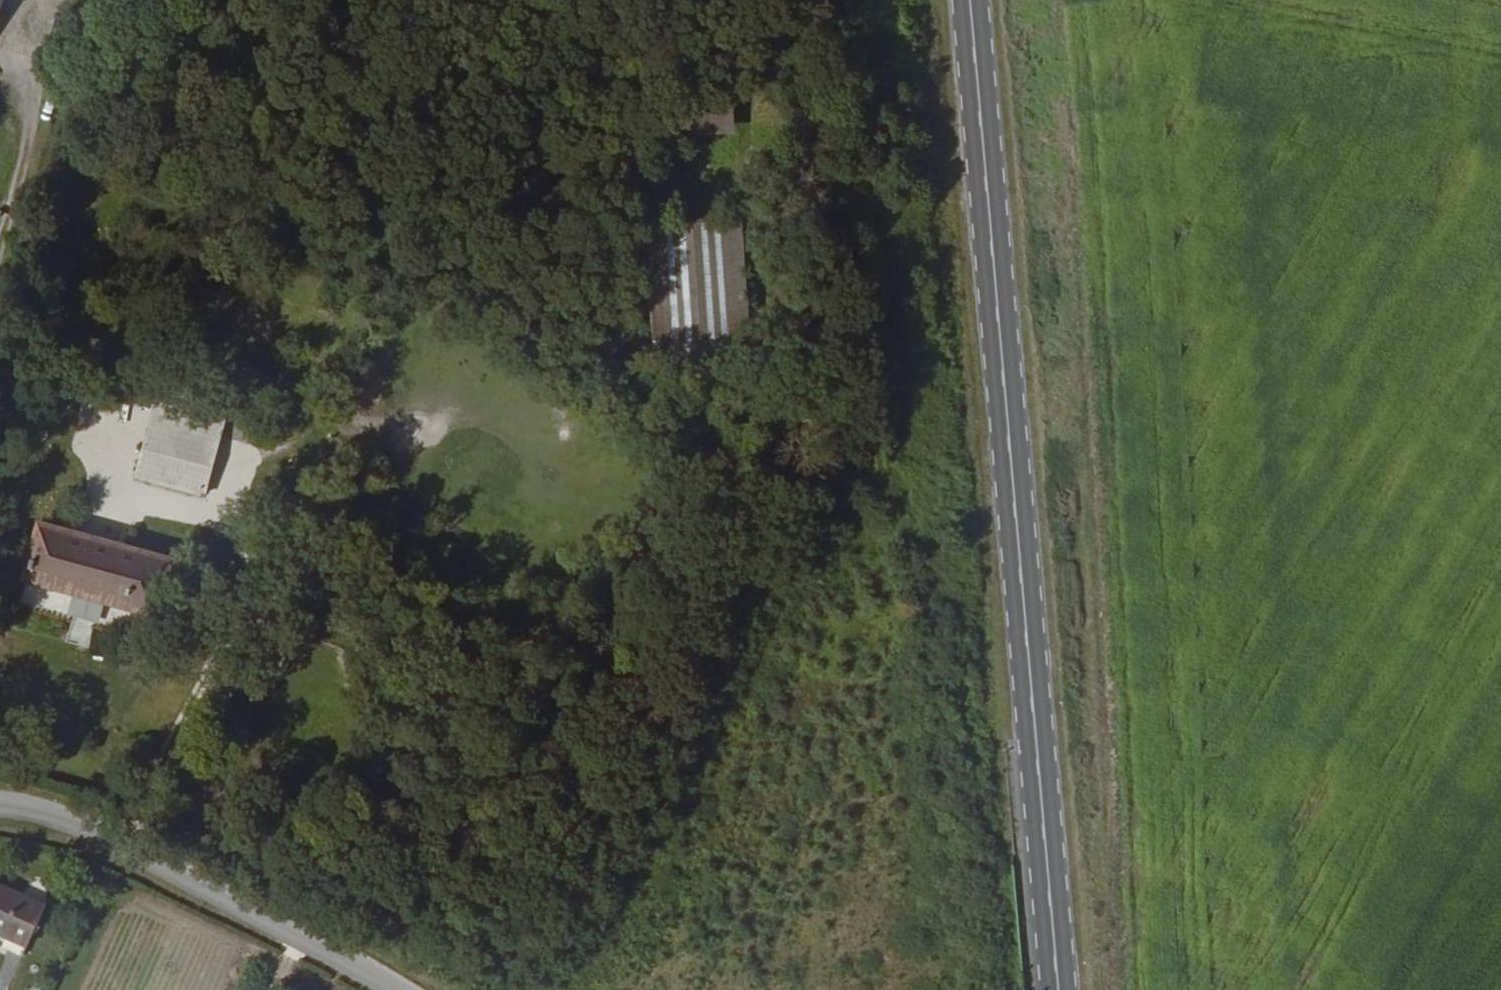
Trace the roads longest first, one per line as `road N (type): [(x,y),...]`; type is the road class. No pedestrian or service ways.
road 1 (primary): [(1058,989),(970,0)]
road 2 (residential): [(392,989),(85,827),(0,805)]

